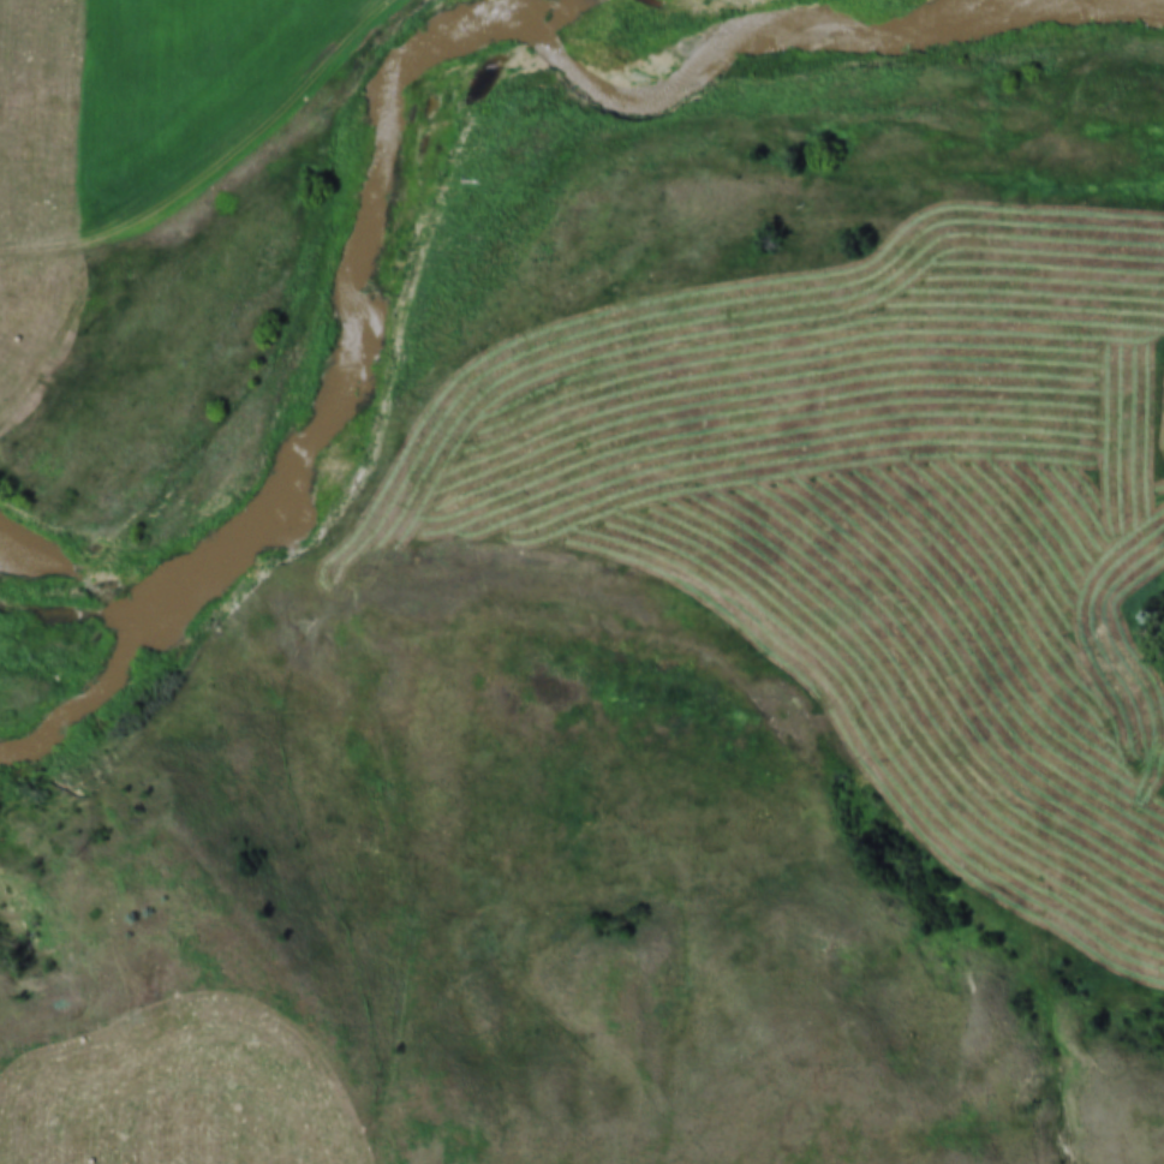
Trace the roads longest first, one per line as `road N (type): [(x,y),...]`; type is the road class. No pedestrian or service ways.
road 1 (track): [(129,237),(289,118),(411,0)]

